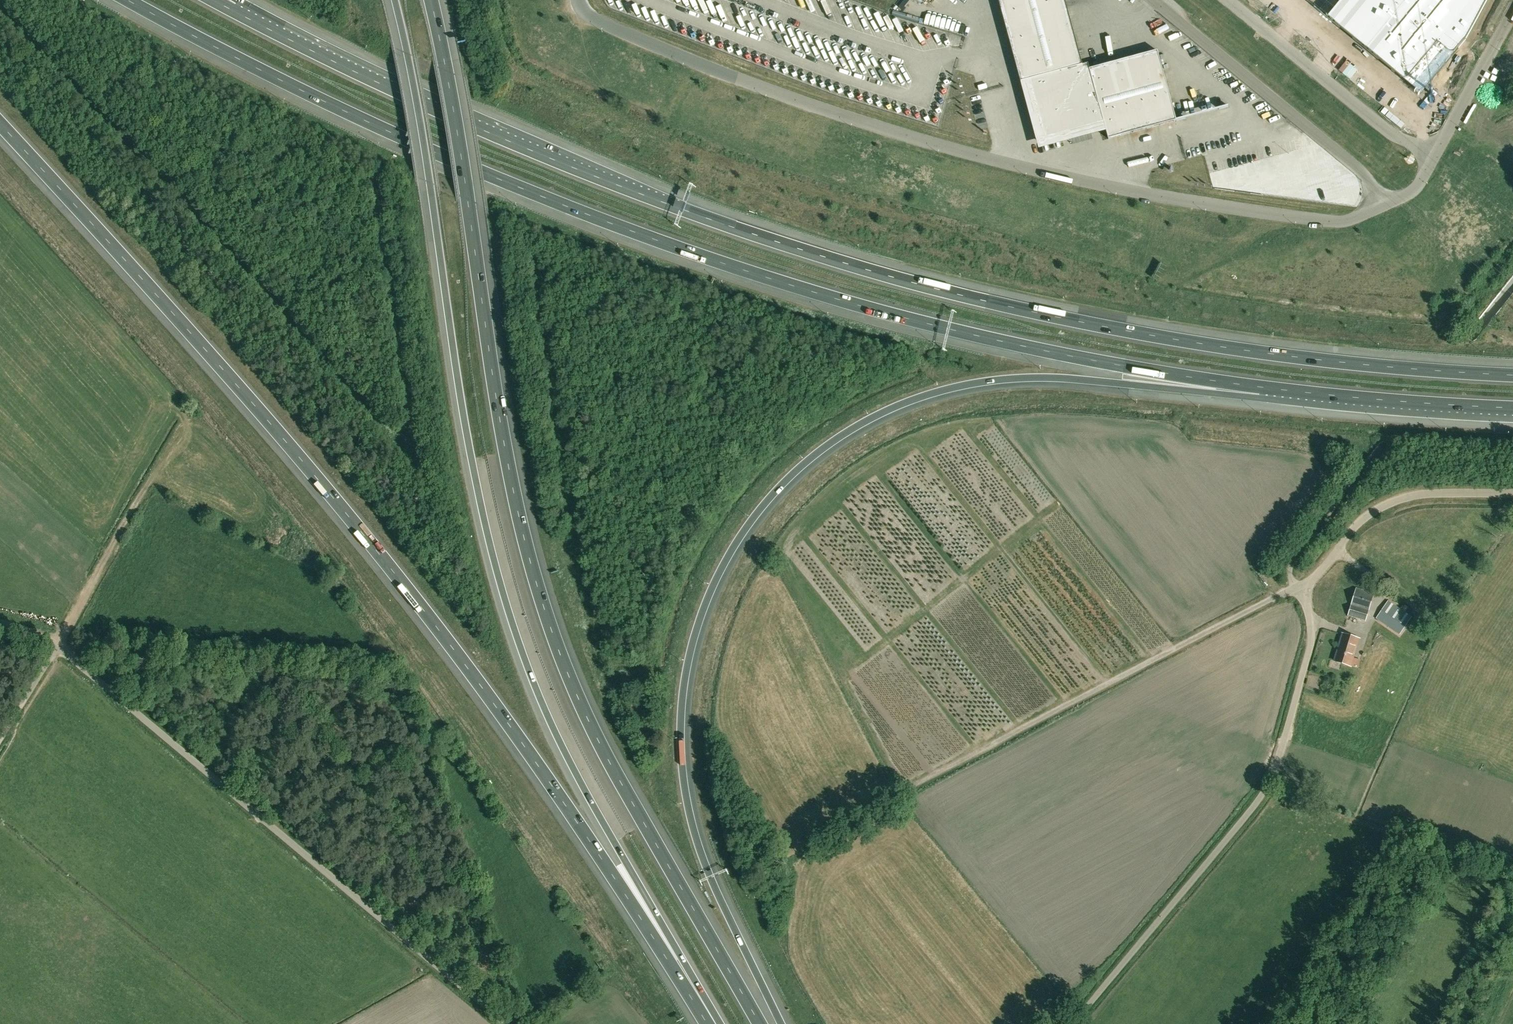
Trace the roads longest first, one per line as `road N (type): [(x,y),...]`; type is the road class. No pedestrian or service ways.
road 1 (motorway): [(1512,374),(1260,352),(1042,312),(838,261),(508,136),(235,6)]
road 2 (motorway): [(128,0),(373,125),(677,247),(952,330),(1262,389)]
road 3 (motorway): [(0,127),(439,630),(710,1023)]
road 4 (motorway): [(781,1023),(704,857),(682,745),(697,623),(756,514),(830,443),(939,390),(1044,378),(1192,391),(1262,389)]
road 5 (motorway): [(760,1023),(589,723),(548,622),(499,419),(457,131),(428,0)]
road 6 (motorway): [(395,0),(471,455),(521,651),(583,786),(718,1023)]
road 7 (unclassified): [(1377,199),(1337,220),(1295,217),(1021,165),(886,129),(674,53),(590,21),(576,0)]
road 8 (unclassified): [(506,1023),(59,647)]
road 9 (unclassified): [(779,854),(1296,587)]
road 10 (unclassified): [(1072,1023),(1257,803),(1276,769),(1311,635),(1296,587)]
road 11 (unclassified): [(1296,587),(1294,563),(1512,286)]
road 12 (unclassified): [(1153,0),(1350,164),(1377,199)]
road 13 (unclassified): [(1428,164),(1229,0)]
road 14 (track): [(59,647),(188,427)]
road 15 (motorway): [(1262,389),(1512,409)]
road 16 (unclassified): [(1296,587),(1376,510),(1423,494),(1512,492)]
road 17 (unclassified): [(1512,11),(1428,164)]

